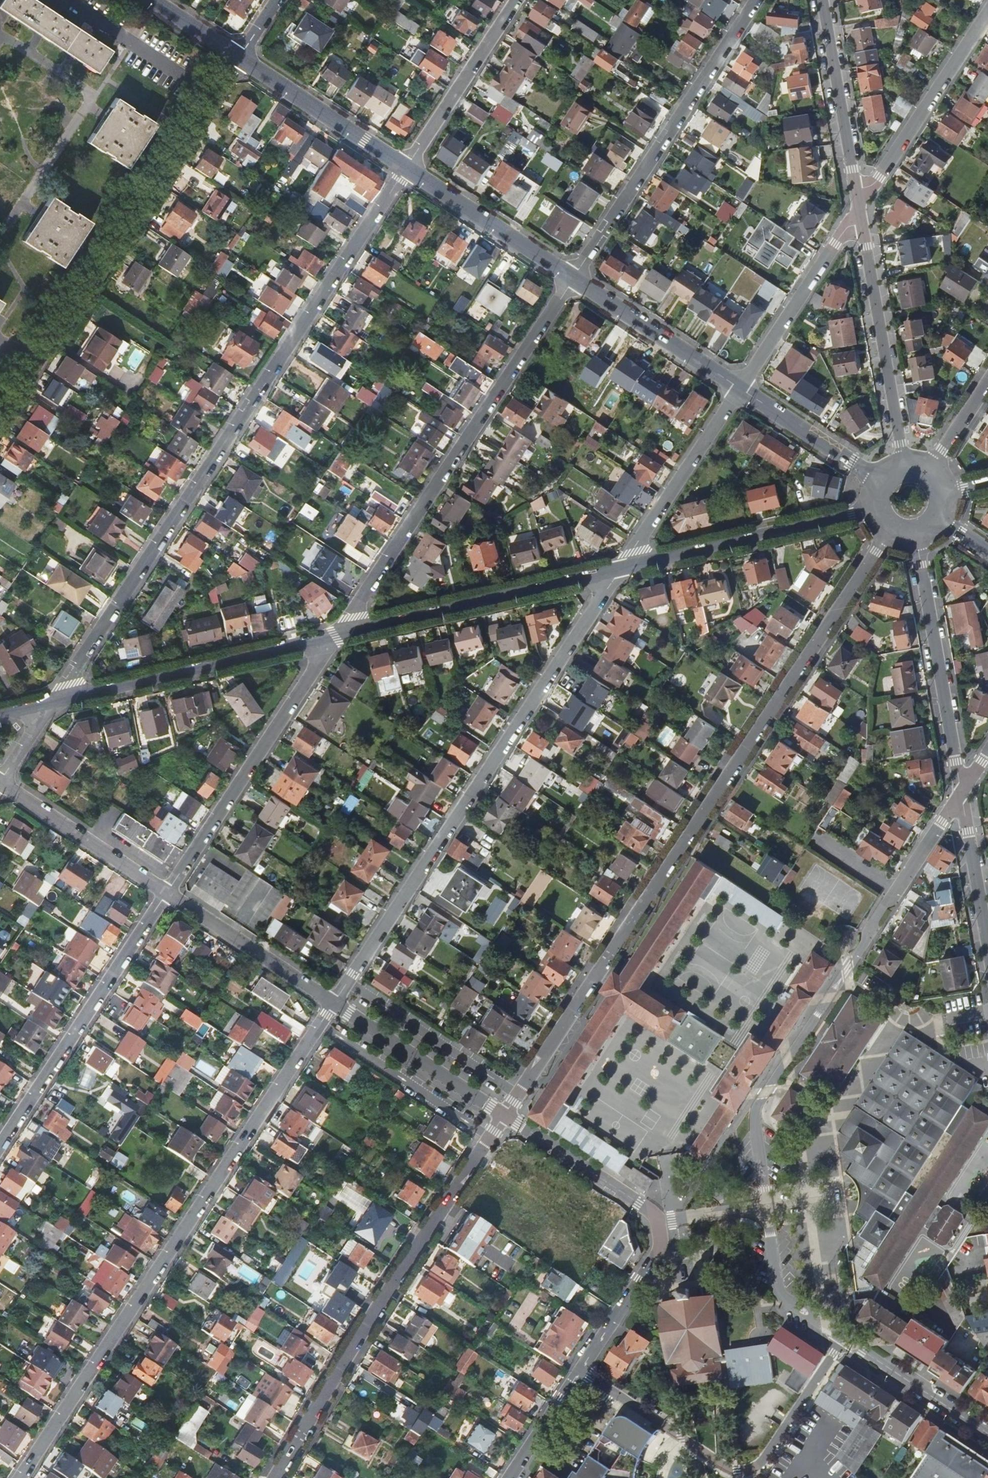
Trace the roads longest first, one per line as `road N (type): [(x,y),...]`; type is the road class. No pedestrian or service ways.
road 1 (unclassified): [(505,1115),(886,539)]
road 2 (residential): [(405,168),(52,702)]
road 3 (unclassified): [(21,1477),(334,1002)]
road 4 (unclassified): [(334,1002),(622,568)]
road 5 (unclassified): [(766,1206),(756,1130),(762,1098),(961,794)]
road 6 (unclassified): [(273,1477),(361,1324),(505,1115)]
road 7 (unclassified): [(335,636),(573,278)]
road 8 (residential): [(238,58),(37,361)]
road 9 (residential): [(581,1370),(721,1464),(747,1471),(765,1459),(843,1338)]
road 10 (unclassified): [(573,278),(756,0)]
road 11 (unclassified): [(168,891),(335,636)]
road 12 (unclassified): [(0,1144),(168,891)]
road 13 (residential): [(335,636),(622,568)]
road 14 (residential): [(52,702),(335,636)]
road 15 (residential): [(0,235),(88,106),(86,93),(59,69),(4,34)]
road 16 (residential): [(859,208),(903,458)]
road 17 (residential): [(918,544),(961,794)]
road 18 (residential): [(622,568),(865,511)]
road 19 (unclassified): [(859,208),(987,14)]
road 20 (unclassified): [(739,388),(859,208)]
road 21 (unclassified): [(622,568),(739,388)]
road 22 (residential): [(822,0),(859,208)]
road 23 (residential): [(505,1115),(334,1002)]
road 24 (residential): [(517,0),(405,168)]
road 25 (residential): [(573,278),(405,168)]
road 26 (residential): [(168,891),(0,782)]
road 27 (residential): [(405,168),(238,58)]
road 28 (residential): [(334,1002),(168,891)]
road 29 (residential): [(739,388),(573,278)]
road 30 (residential): [(658,1222),(640,1202),(505,1115)]
road 31 (residential): [(987,1434),(843,1338)]
road 32 (residential): [(658,1222),(658,1251),(581,1370)]
road 33 (residential): [(843,1338),(778,1291),(766,1206)]
road 34 (residential): [(871,476),(739,388)]
road 35 (residential): [(961,794),(987,949)]
road 36 (residential): [(510,1477),(581,1370)]

